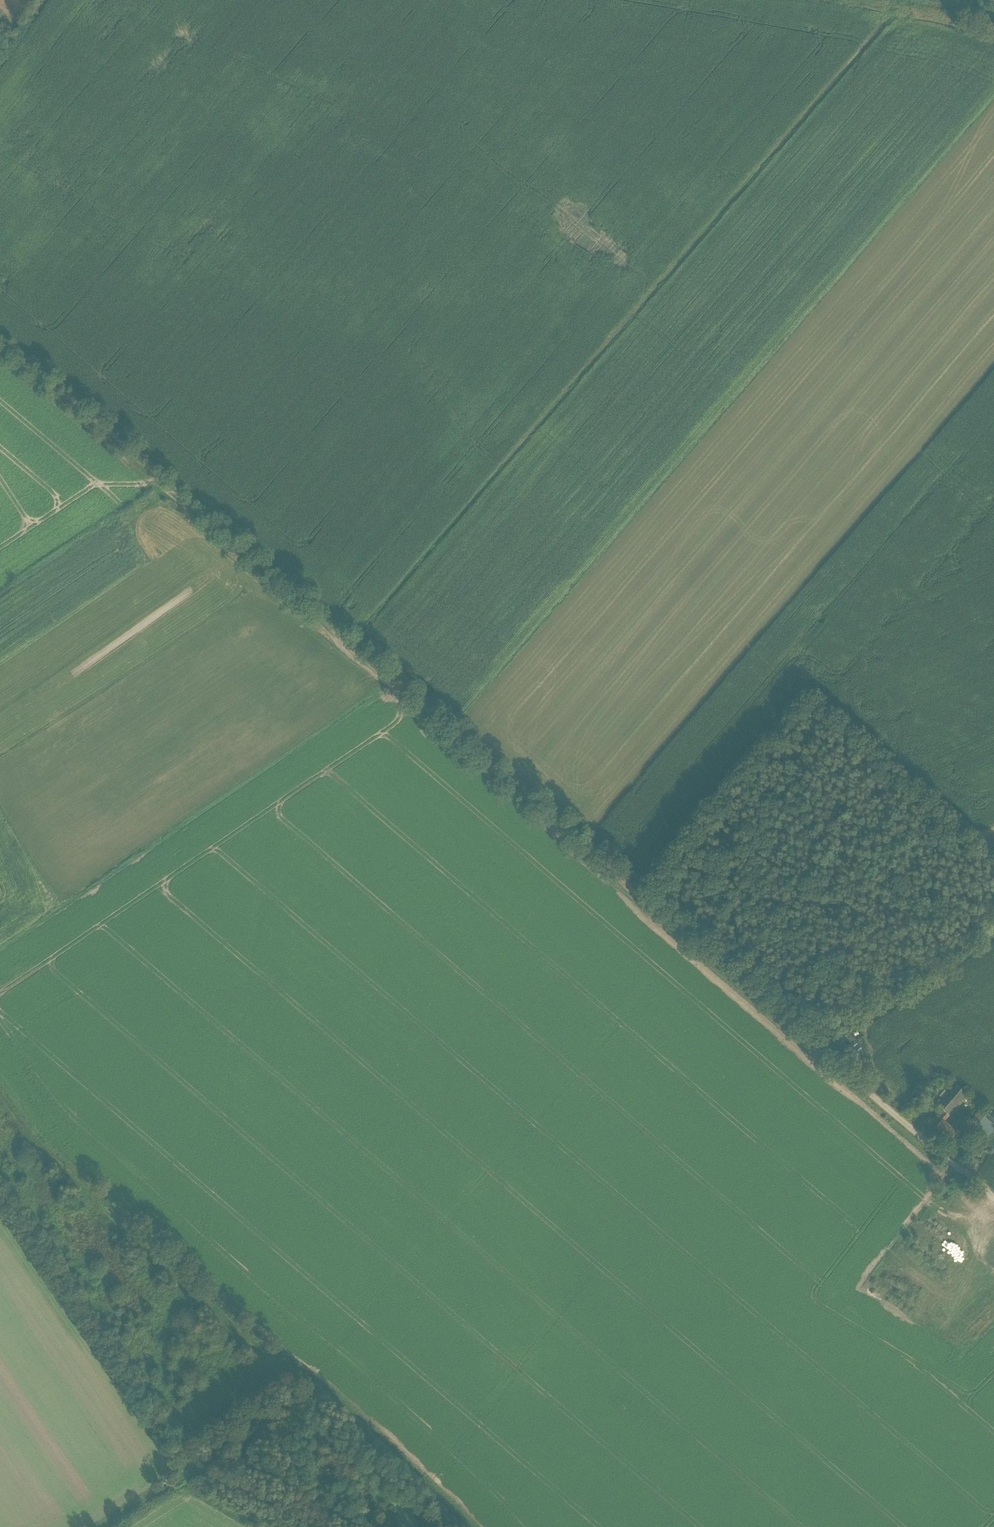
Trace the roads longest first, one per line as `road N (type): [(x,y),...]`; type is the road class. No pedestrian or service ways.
road 1 (track): [(0,346),(645,900)]
road 2 (unclassified): [(993,1198),(645,900)]
road 3 (track): [(270,1361),(51,1163),(0,1098)]
road 4 (track): [(270,1361),(186,1422),(187,1471),(102,1526)]

